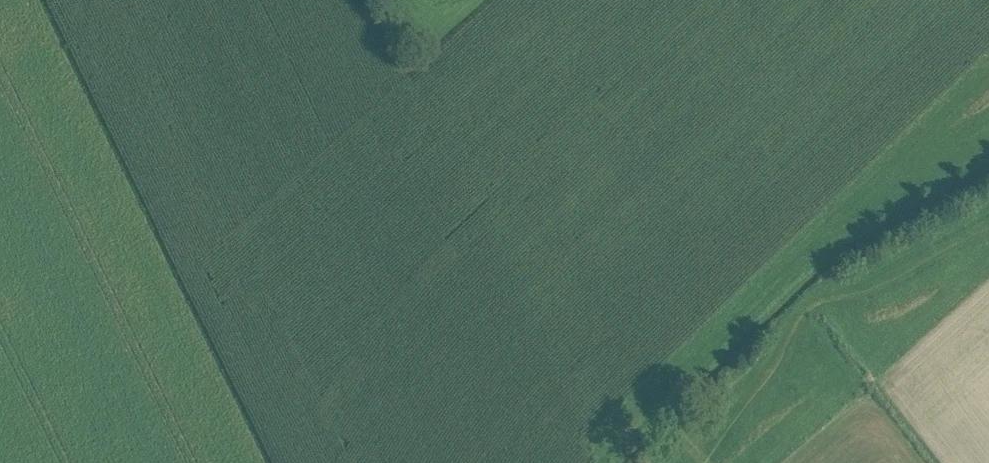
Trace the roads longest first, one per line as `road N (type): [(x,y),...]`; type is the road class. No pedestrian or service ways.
road 1 (track): [(704,462),(802,313),(988,219)]

